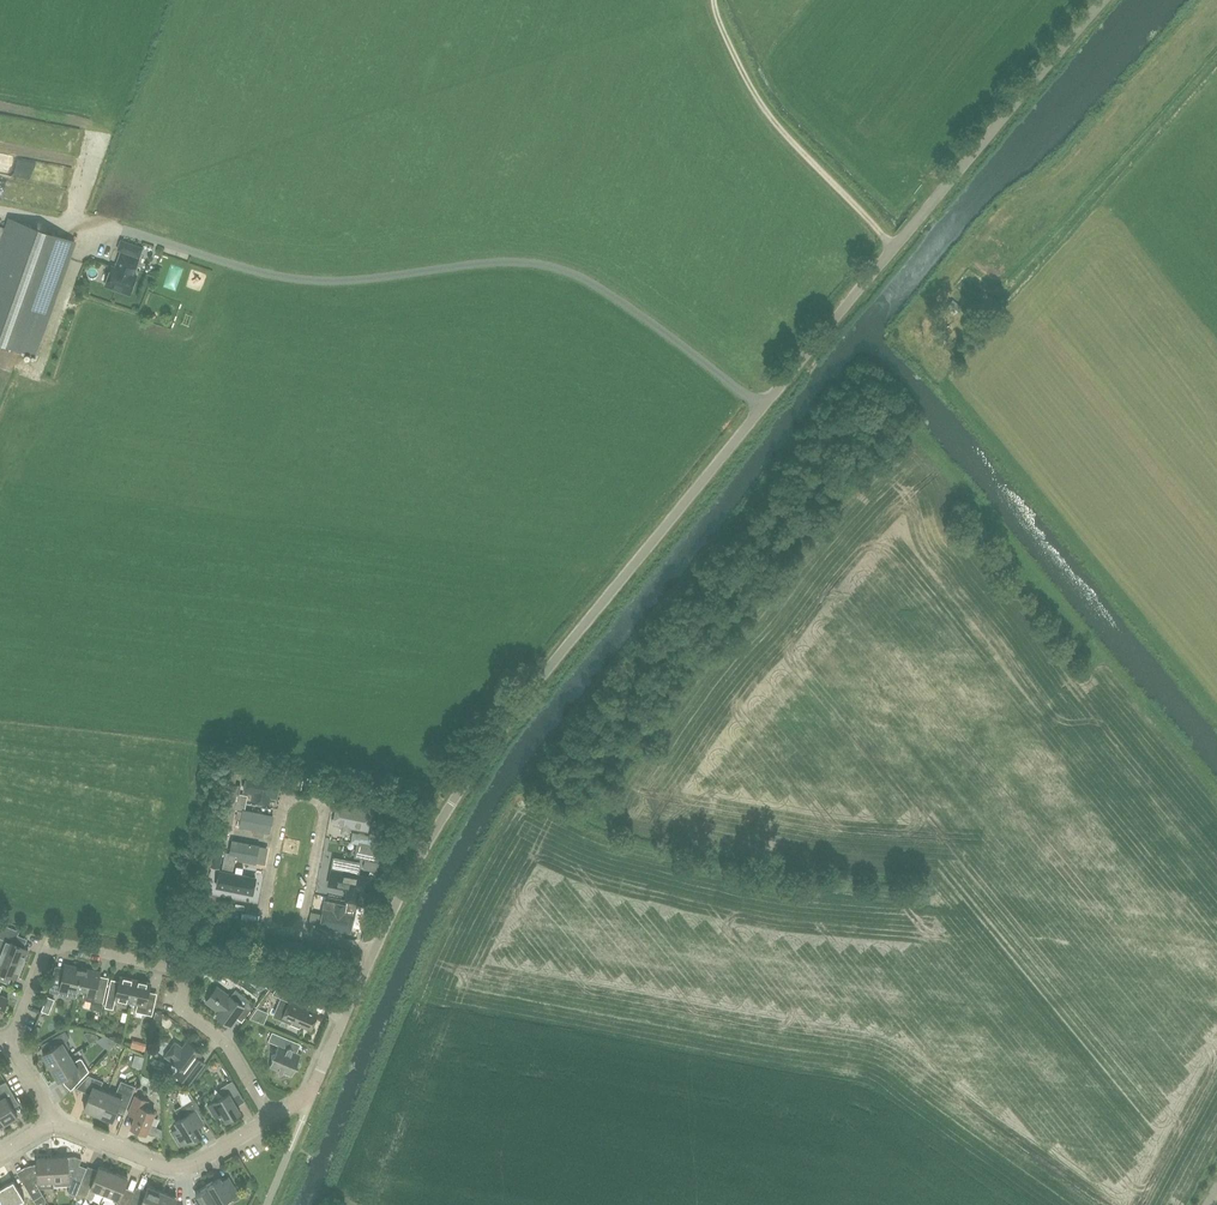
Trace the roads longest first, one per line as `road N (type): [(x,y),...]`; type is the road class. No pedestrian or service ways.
road 1 (unclassified): [(764,407),(616,298),(554,267),(491,263),(317,281),(263,273),(123,231)]
road 2 (unclassified): [(374,951),(434,832),(504,721),(764,407)]
road 3 (unclassified): [(764,407),(1106,0)]
road 4 (residential): [(273,1120),(225,1043),(186,1005),(174,971),(58,947),(9,1041)]
road 5 (residential): [(294,931),(321,811),(319,801),(296,793),(285,803),(260,910),(265,926)]
road 6 (residential): [(54,1120),(177,1168),(273,1120)]
road 7 (unclassified): [(311,1093),(374,951)]

